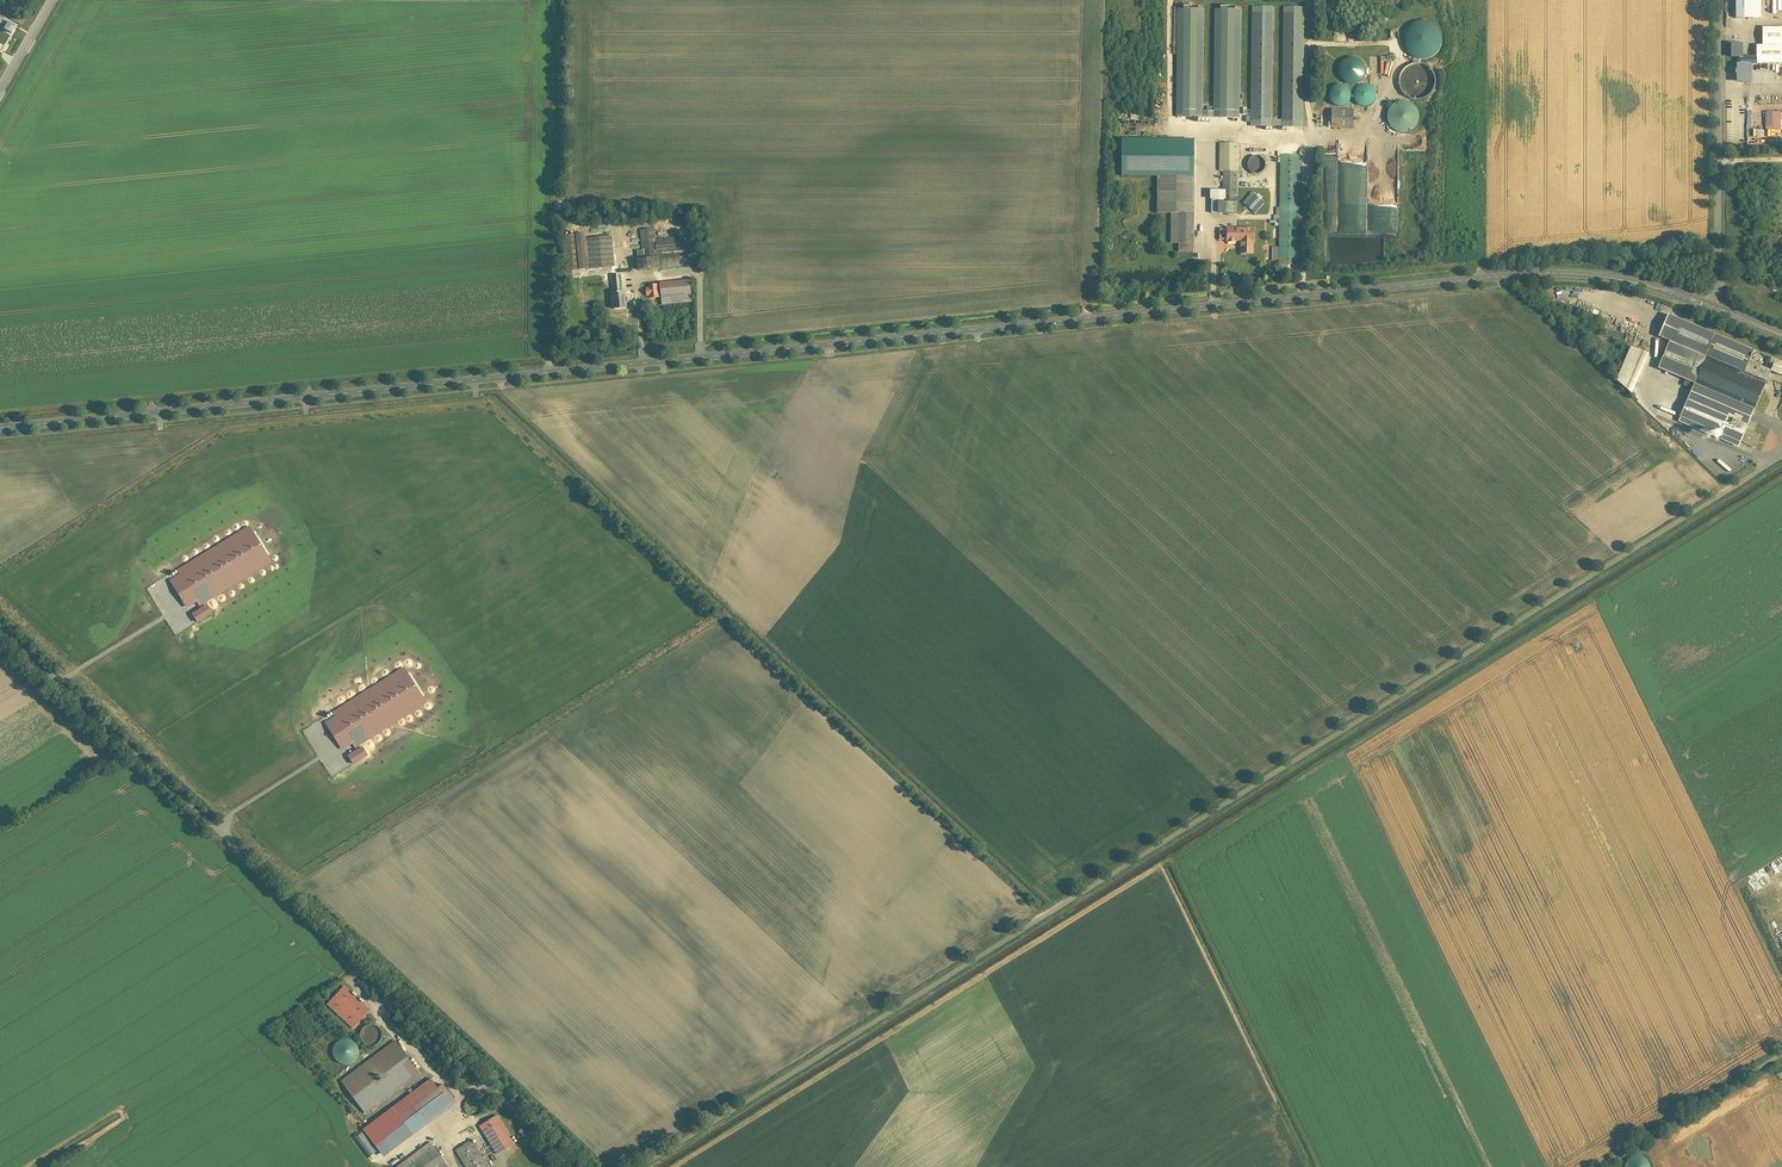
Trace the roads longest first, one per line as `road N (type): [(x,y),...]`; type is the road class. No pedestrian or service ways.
road 1 (tertiary): [(1717,311),(1635,284),(1544,274),(0,428)]
road 2 (residential): [(640,1166),(1781,454)]
road 3 (unclassified): [(0,630),(576,1166)]
road 4 (residential): [(1716,0),(1717,311)]
road 5 (unclassified): [(1602,1166),(1781,1055)]

